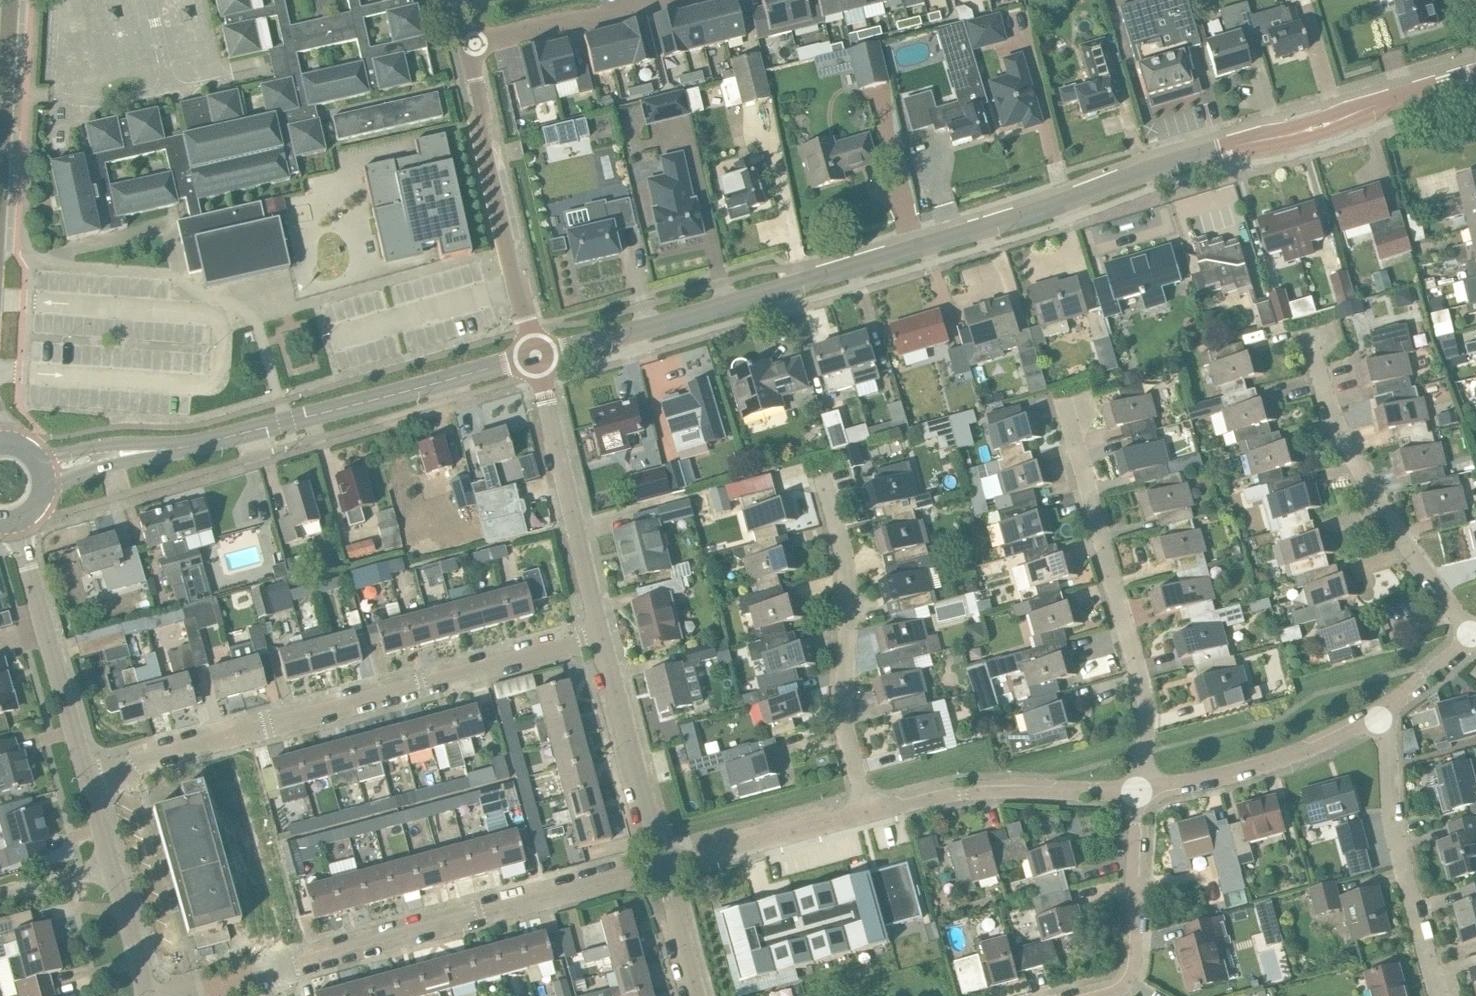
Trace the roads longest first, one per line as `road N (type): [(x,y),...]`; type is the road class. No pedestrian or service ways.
road 1 (tertiary): [(536,355),(1020,217),(1149,170),(1475,75)]
road 2 (tertiary): [(42,469),(208,444),(536,355)]
road 3 (residential): [(190,989),(664,866)]
road 4 (residential): [(134,763),(604,637)]
road 5 (residential): [(1140,791),(1145,702),(1066,405)]
road 6 (residential): [(867,810),(842,715),(848,582),(823,480)]
road 7 (residential): [(1472,634),(1352,469),(1336,417),(1338,342)]
road 8 (residential): [(536,355),(462,43)]
road 9 (residential): [(604,637),(536,355)]
road 10 (residential): [(1436,989),(1379,720)]
road 11 (residential): [(867,810),(977,790),(1140,791)]
road 12 (residential): [(90,774),(16,520)]
road 13 (residential): [(1140,791),(1323,746),(1379,720)]
road 14 (residential): [(664,866),(604,637)]
road 15 (residential): [(190,989),(134,763)]
road 16 (residential): [(1089,995),(1116,989),(1133,968),(1140,791)]
road 17 (residential): [(664,866),(867,810)]
road 18 (residential): [(462,43),(667,0)]
road 19 (unclassified): [(0,153),(10,0)]
road 20 (residential): [(698,995),(664,866)]
road 21 (residential): [(145,995),(113,868)]
road 22 (residential): [(1379,720),(1472,634)]

